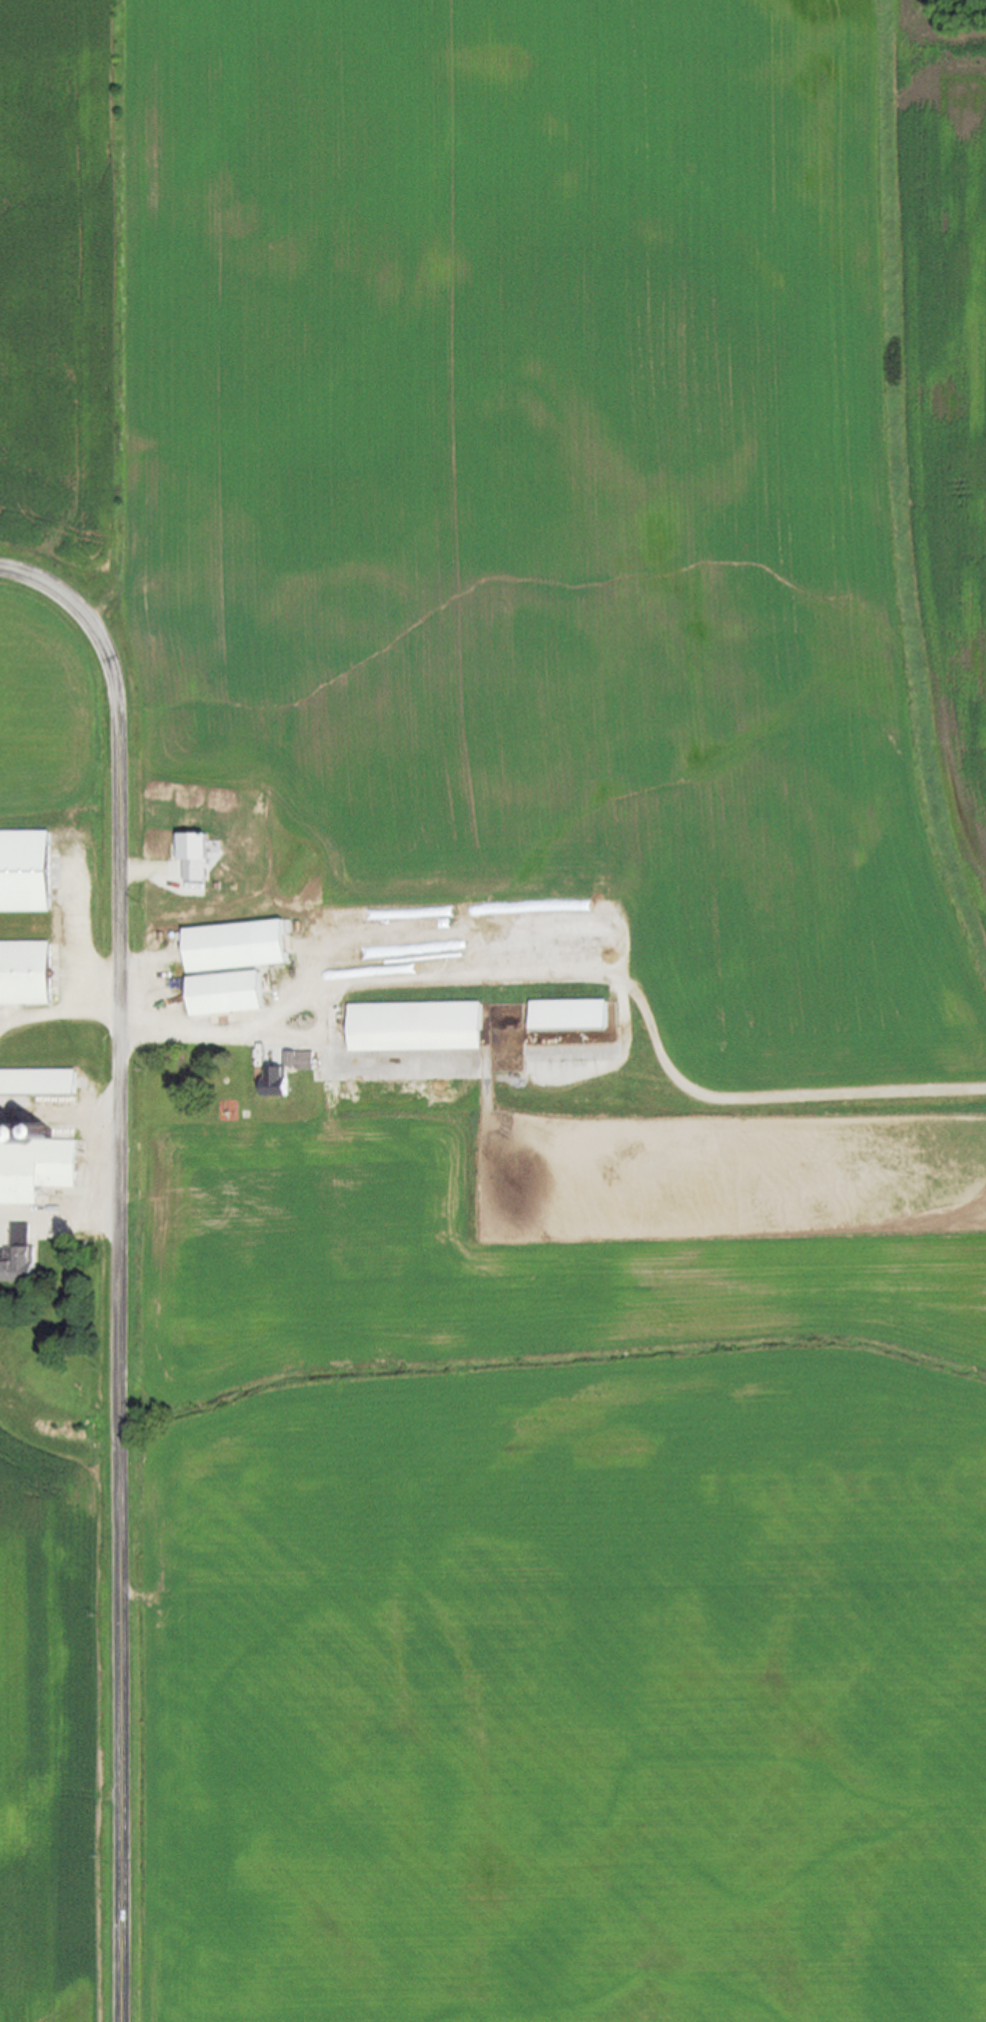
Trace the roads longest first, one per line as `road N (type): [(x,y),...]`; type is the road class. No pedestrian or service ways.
road 1 (tertiary): [(122,927),(123,2021)]
road 2 (tertiary): [(122,927),(119,691),(110,649),(57,587),(0,568)]

